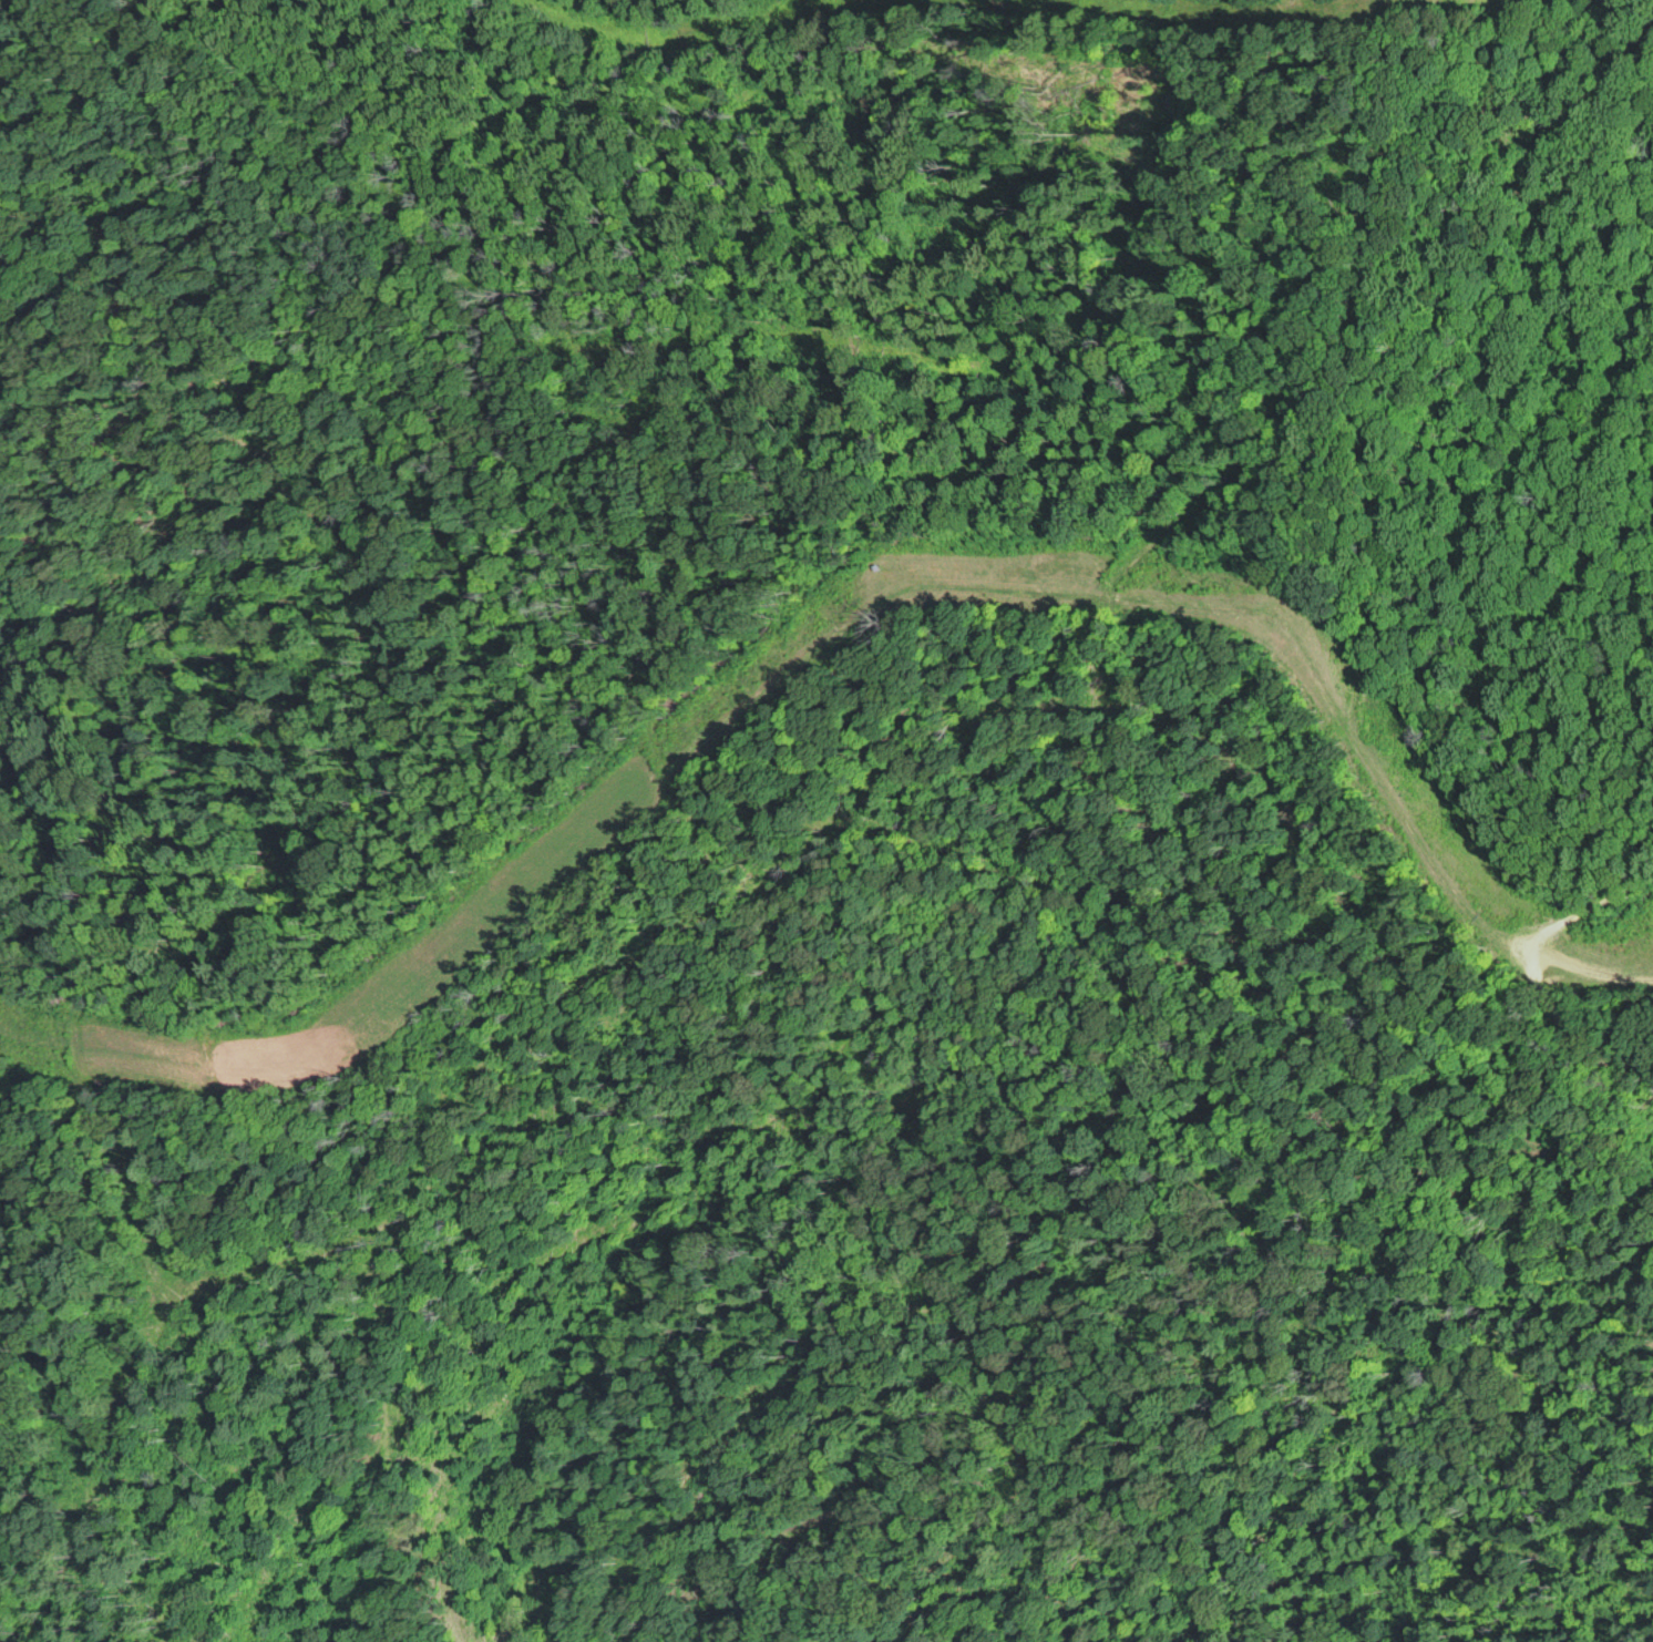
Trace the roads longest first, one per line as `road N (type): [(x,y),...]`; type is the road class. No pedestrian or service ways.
road 1 (residential): [(1652,1222),(1515,1079),(1515,999),(1652,854)]

